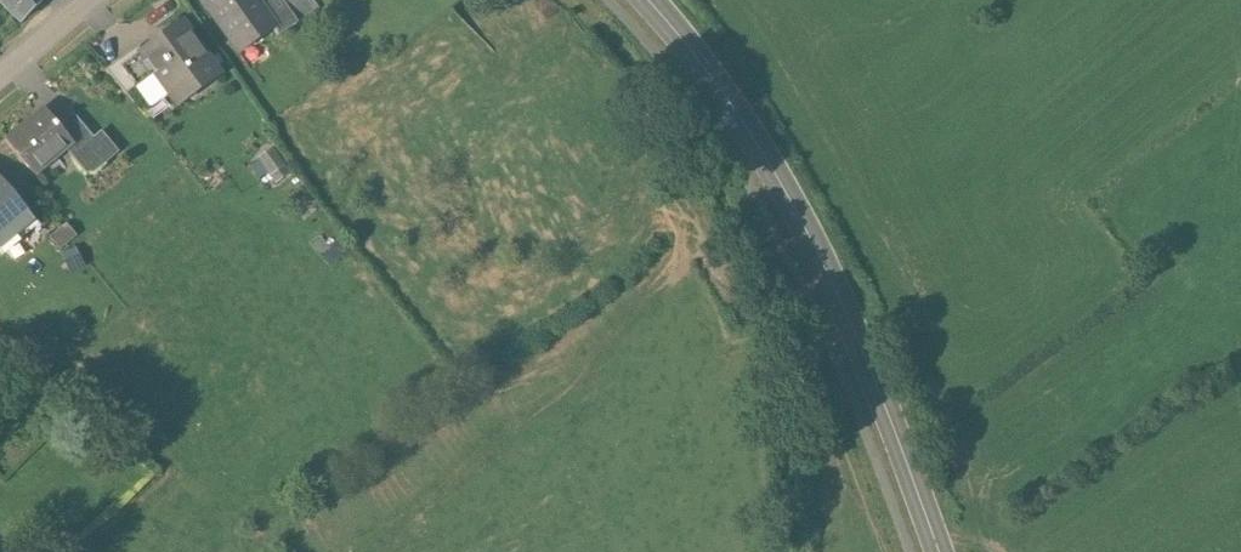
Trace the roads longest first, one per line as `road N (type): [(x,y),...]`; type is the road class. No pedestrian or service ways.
road 1 (secondary): [(649,0),(682,33),(795,207),(855,328),(937,551)]
road 2 (track): [(582,0),(702,161),(760,291),(784,392),(786,551)]
road 3 (residential): [(0,79),(95,0)]

